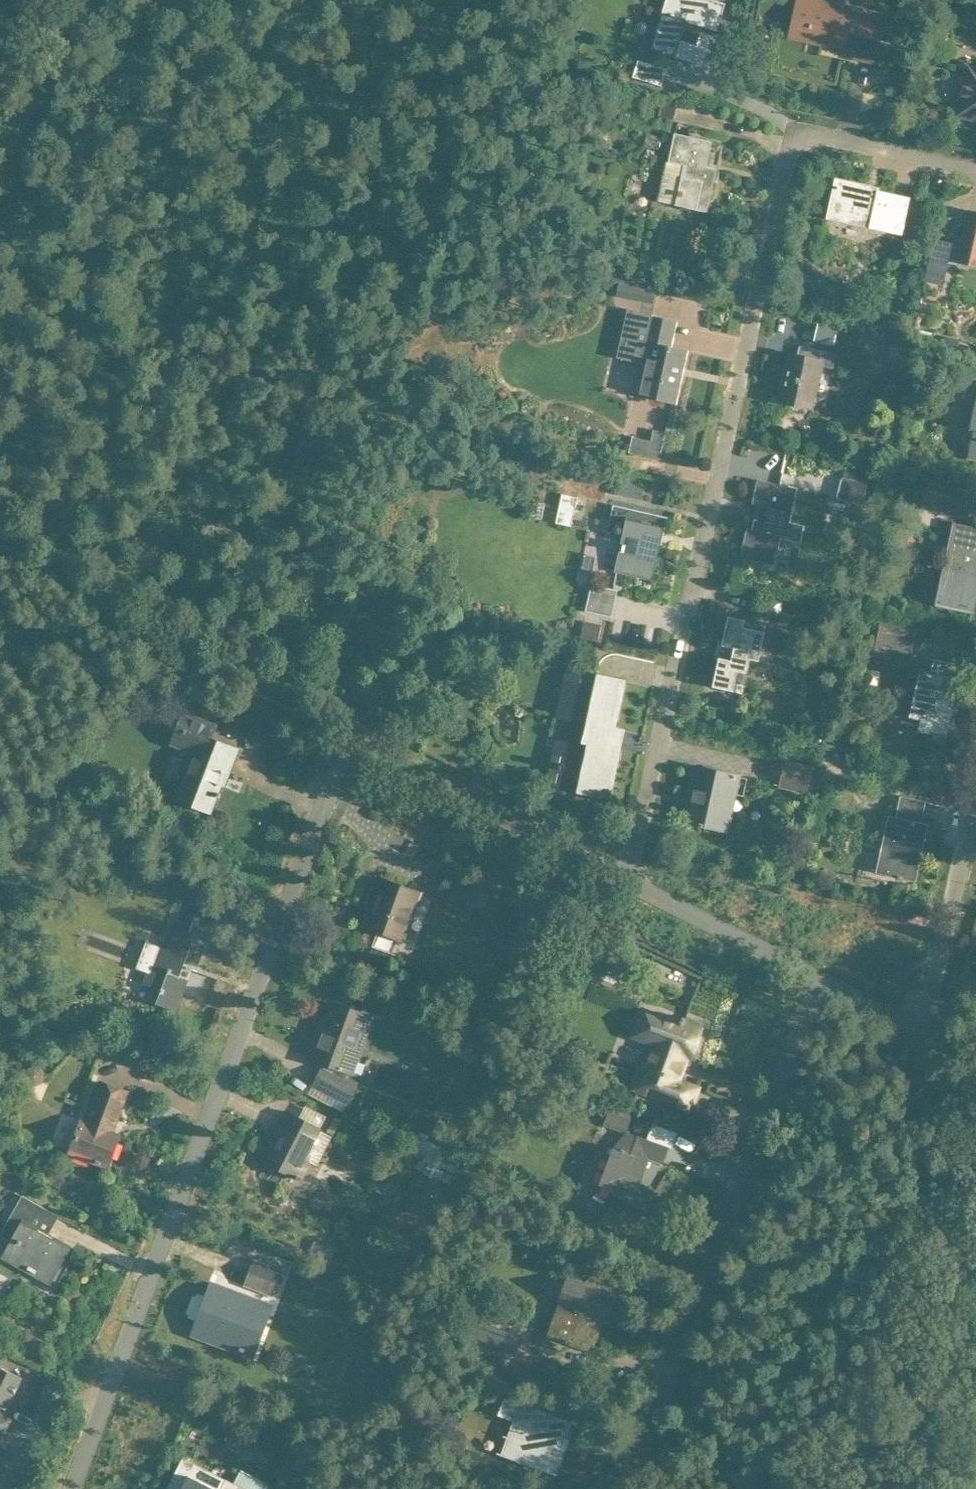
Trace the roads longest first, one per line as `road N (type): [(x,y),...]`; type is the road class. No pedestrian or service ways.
road 1 (unclassified): [(629,881),(789,152),(822,134),(975,169)]
road 2 (unclassified): [(74,1488),(352,738)]
road 3 (unclassified): [(629,1488),(820,978)]
road 4 (track): [(326,726),(0,546)]
road 5 (unclassified): [(629,881),(352,738)]
road 6 (unclassified): [(923,1031),(975,796)]
road 7 (unclassified): [(820,978),(629,881)]

